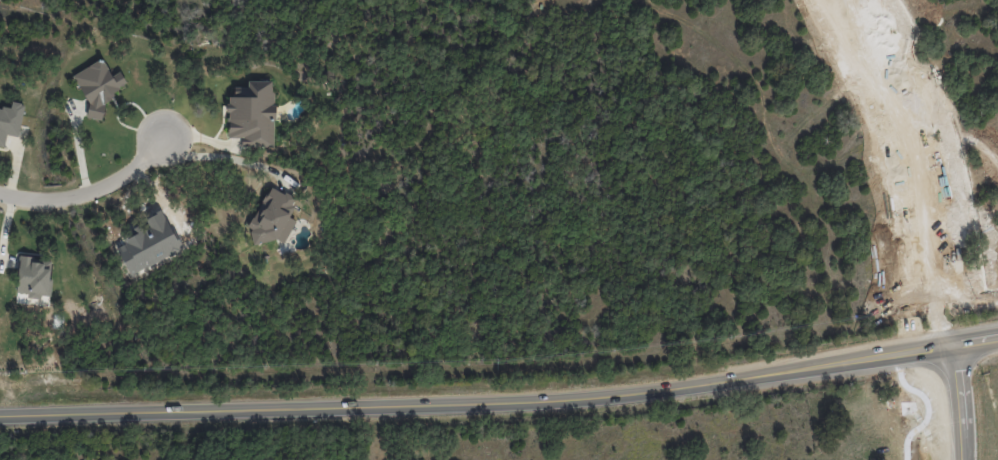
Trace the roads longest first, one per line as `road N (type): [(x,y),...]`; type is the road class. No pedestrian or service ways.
road 1 (secondary): [(997,342),(705,385),(425,409),(0,421)]
road 2 (residential): [(825,0),(896,177),(923,326),(951,348)]
road 3 (residential): [(951,348),(959,322),(941,209),(918,118),(864,0)]
road 4 (residential): [(0,193),(82,193),(120,179),(161,142)]

